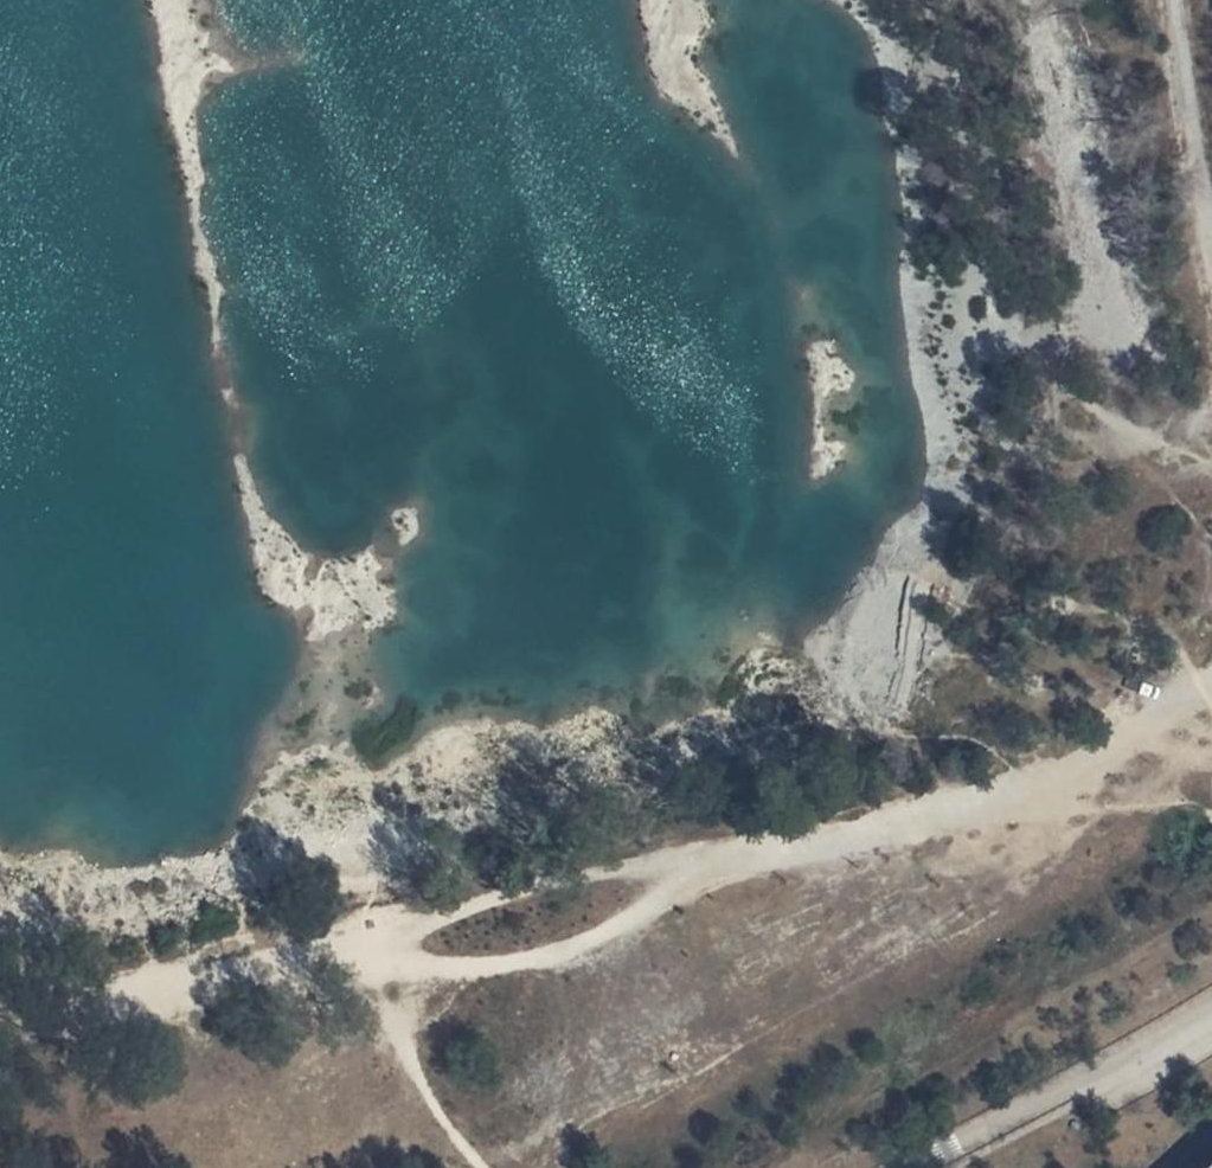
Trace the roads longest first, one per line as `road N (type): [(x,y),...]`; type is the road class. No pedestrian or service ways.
road 1 (track): [(1211,686),(1186,721),(969,815),(716,865),(555,959),(239,981),(0,1038)]
road 2 (track): [(716,865),(624,868),(239,981)]
road 3 (track): [(1181,0),(1211,228)]

